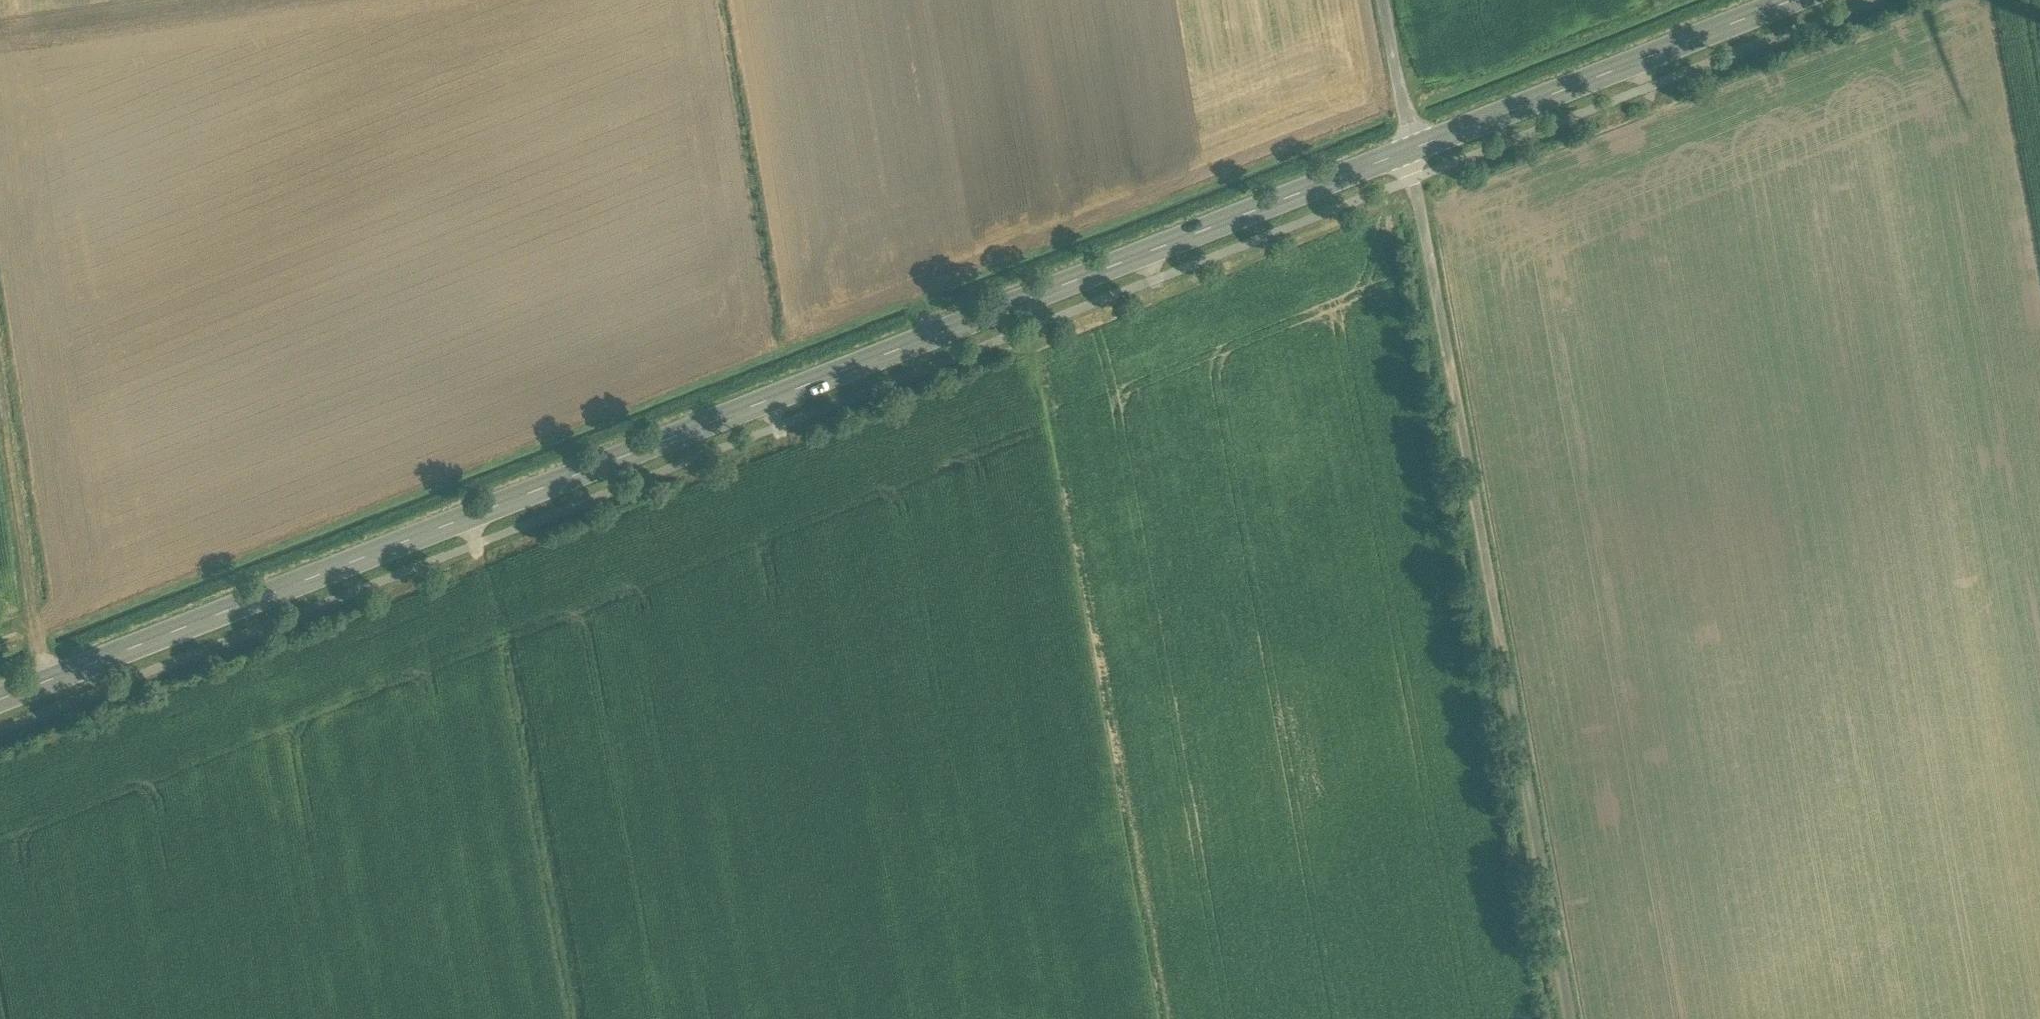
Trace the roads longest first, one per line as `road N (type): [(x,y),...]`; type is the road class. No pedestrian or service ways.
road 1 (secondary): [(1782,0),(0,692)]
road 2 (track): [(1570,1018),(1409,142)]
road 3 (track): [(1382,0),(1409,142)]

